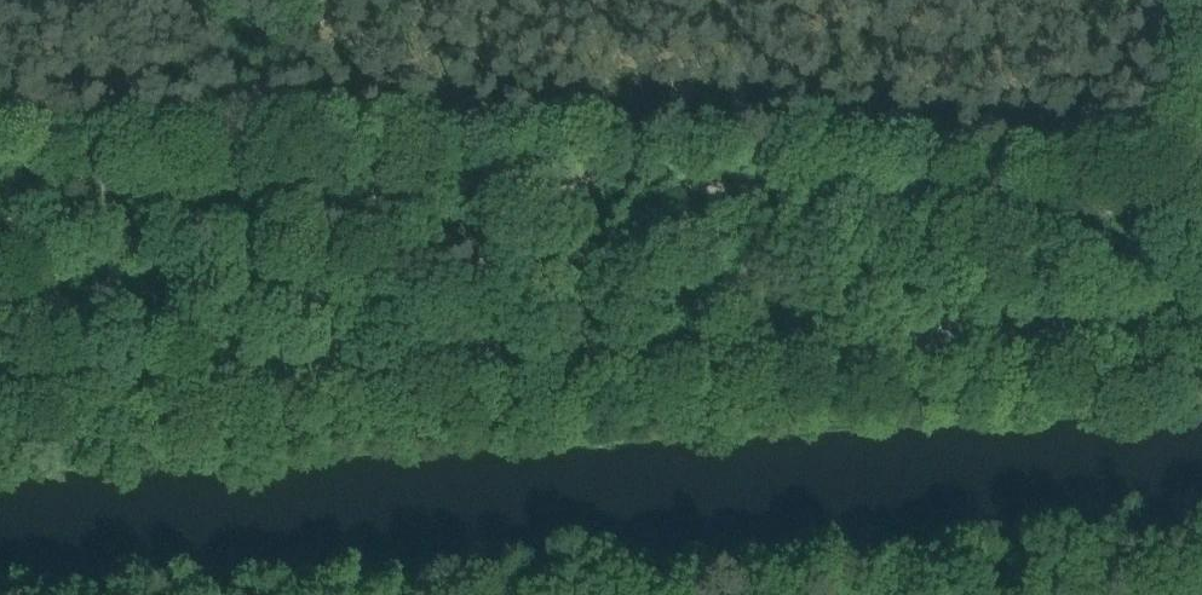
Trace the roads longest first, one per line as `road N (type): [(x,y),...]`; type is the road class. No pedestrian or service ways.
road 1 (tertiary): [(0,389),(1201,329)]
road 2 (track): [(1074,197),(226,182),(0,193)]
road 3 (track): [(1201,133),(1194,161),(1155,194),(1074,197)]

